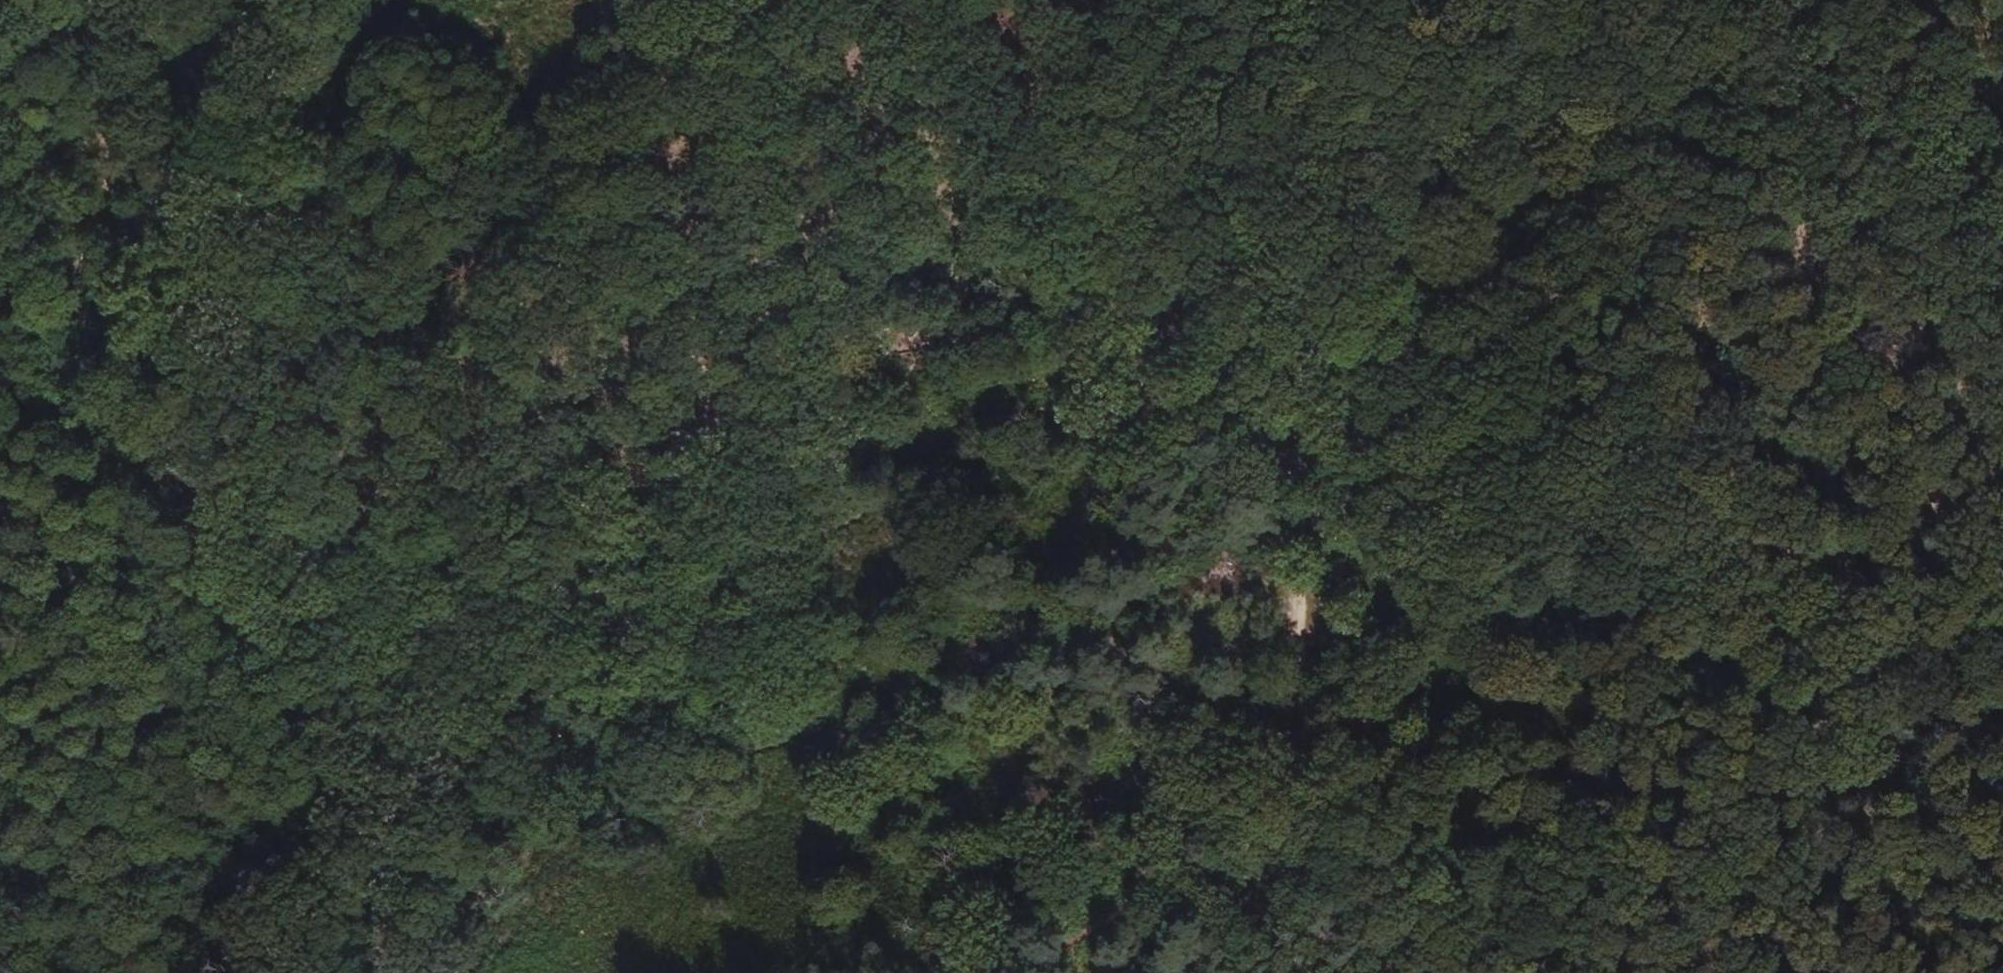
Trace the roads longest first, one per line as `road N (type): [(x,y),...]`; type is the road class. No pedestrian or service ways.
road 1 (track): [(1293,972),(1307,441),(1306,0)]
road 2 (track): [(1720,0),(2002,105)]

